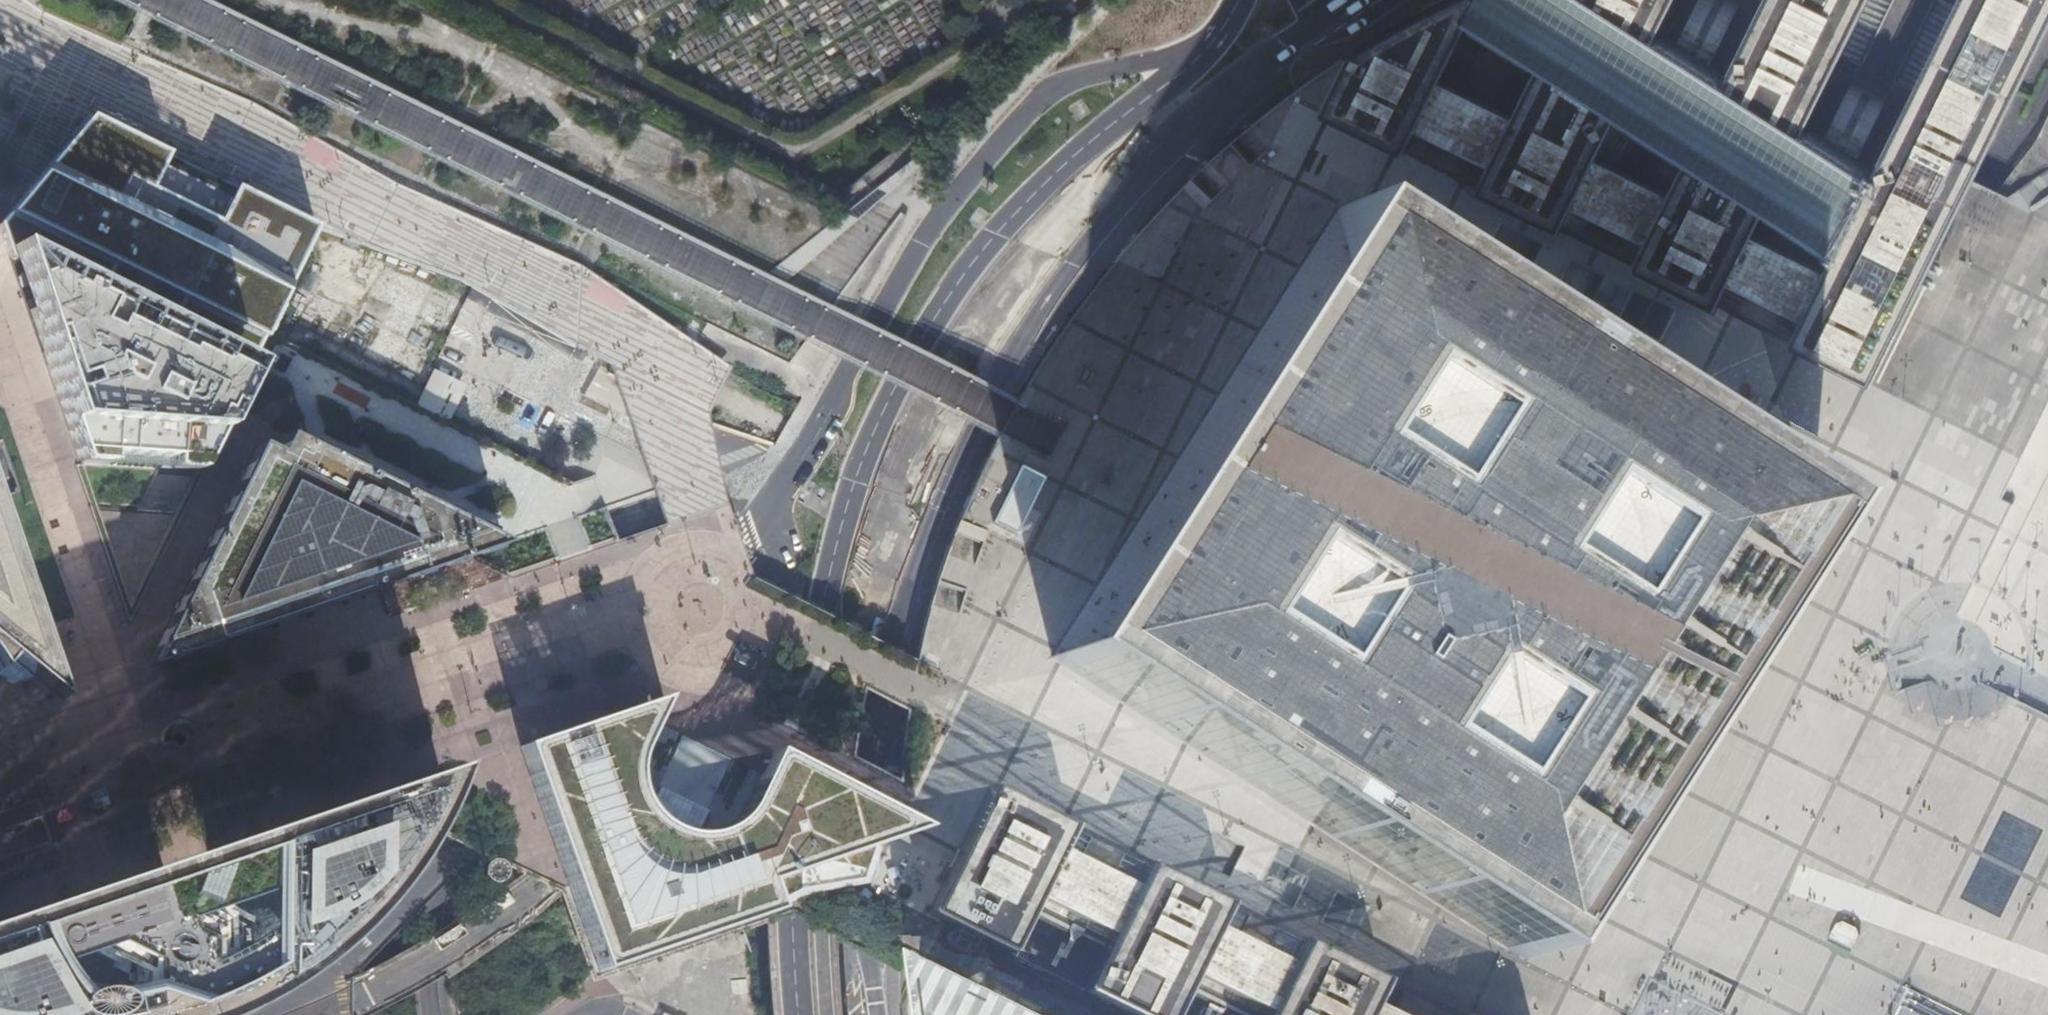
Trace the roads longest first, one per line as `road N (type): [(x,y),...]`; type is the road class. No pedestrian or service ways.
road 1 (motorway): [(39,0),(903,442),(1588,883),(1846,1014)]
road 2 (motorway): [(2047,716),(1804,601),(993,314),(354,0)]
road 3 (primary): [(1211,55),(1050,183),(959,287),(904,374),(842,539),(798,757),(787,888),(794,1014)]
road 4 (tertiary): [(876,722),(912,576),(1013,357),(1147,176),(1302,35),(1360,0)]
road 5 (unclassified): [(773,506),(777,557),(744,661),(711,727),(666,786),(555,891),(467,945),(324,1014)]
road 6 (unclassified): [(1211,55),(1071,83),(1023,119),(898,284),(773,506)]
road 7 (unclassified): [(713,570),(633,680),(488,846),(353,976),(288,1014)]
road 8 (unclassified): [(713,570),(547,723),(479,812),(437,907),(437,1014)]
road 9 (unclassified): [(824,1014),(862,763),(876,722)]
road 10 (tertiary): [(877,1014),(876,722)]

